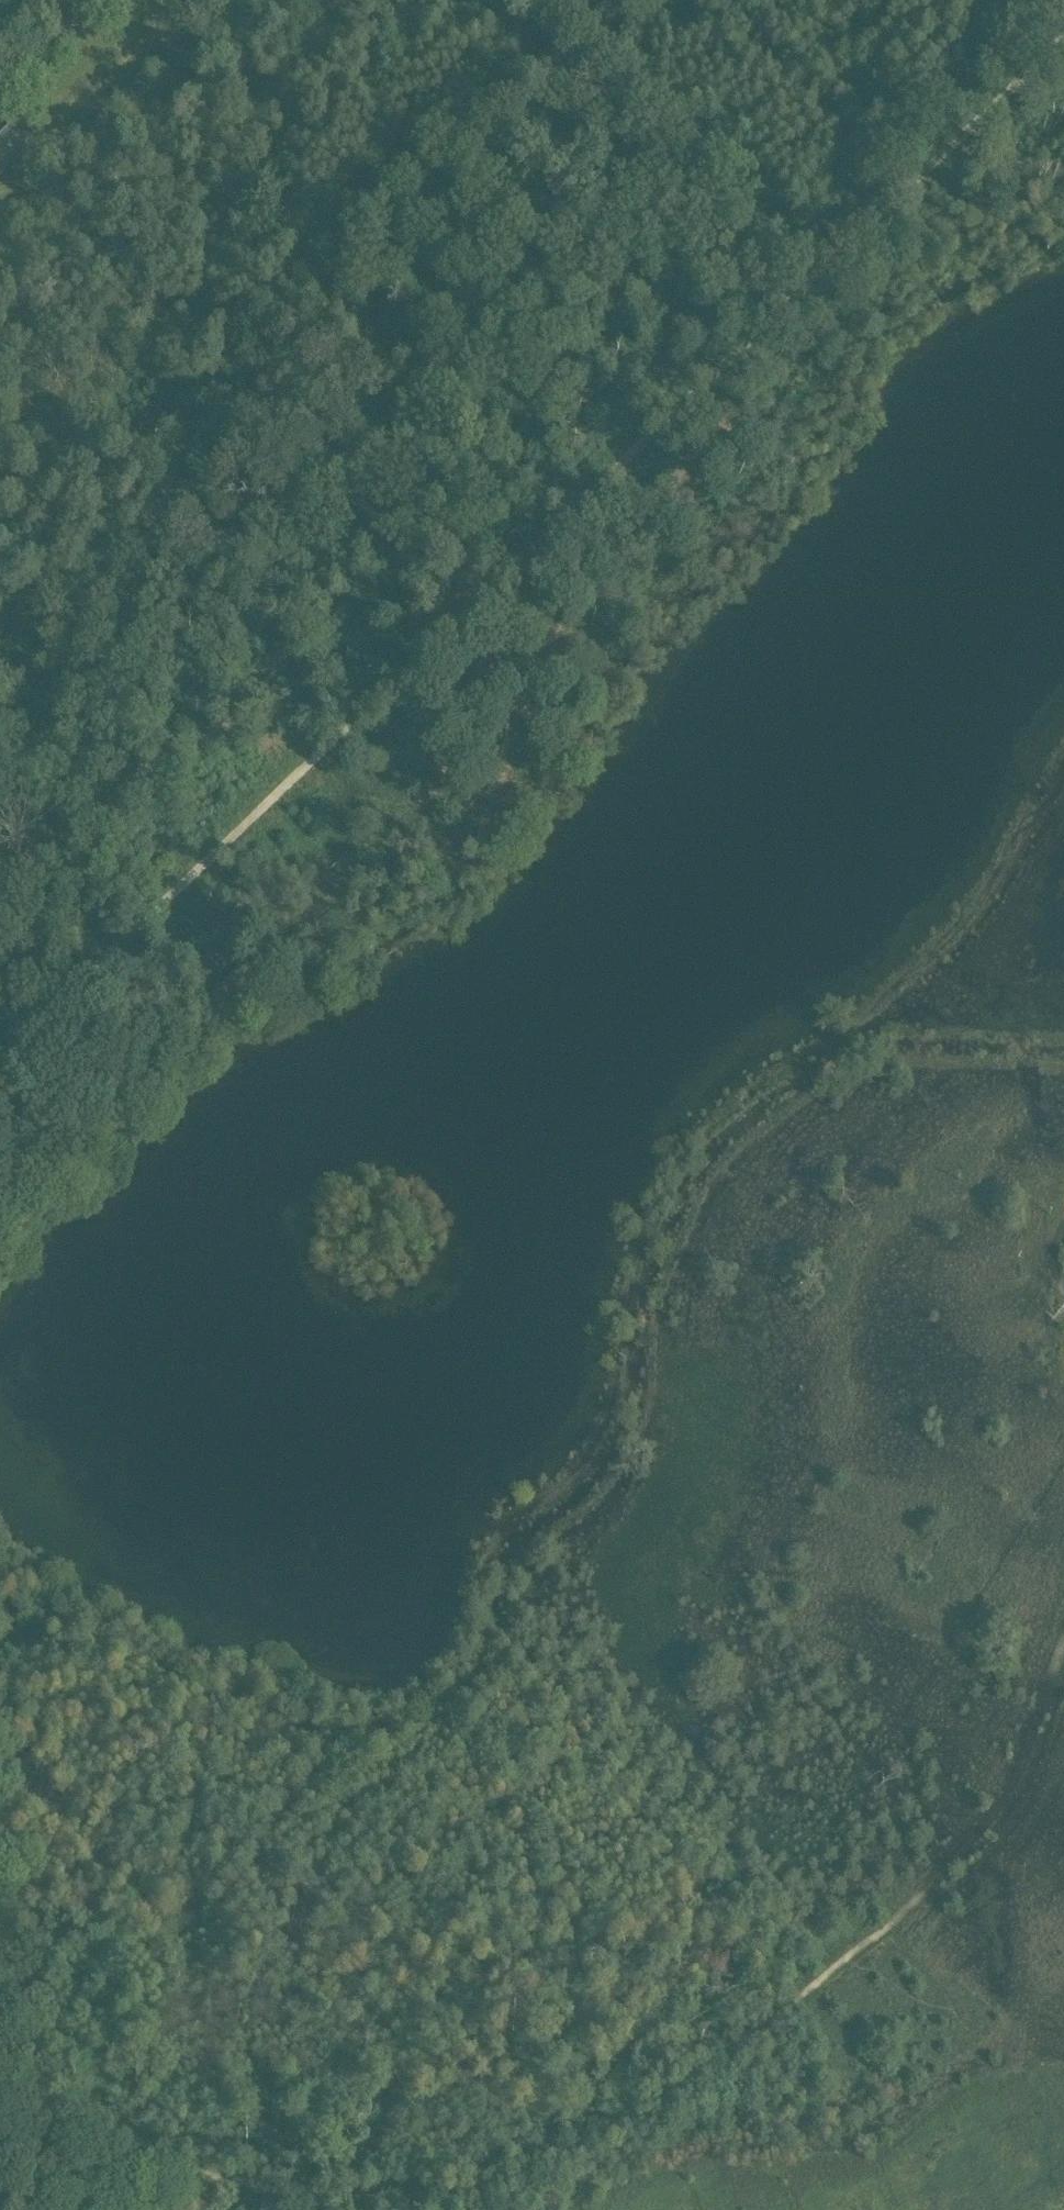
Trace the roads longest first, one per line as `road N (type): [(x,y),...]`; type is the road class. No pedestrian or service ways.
road 1 (track): [(0,1058),(1063,38)]
road 2 (track): [(819,276),(576,22)]
road 3 (track): [(26,2209),(22,2145),(0,2043)]
road 4 (unclassified): [(0,98),(98,0)]

